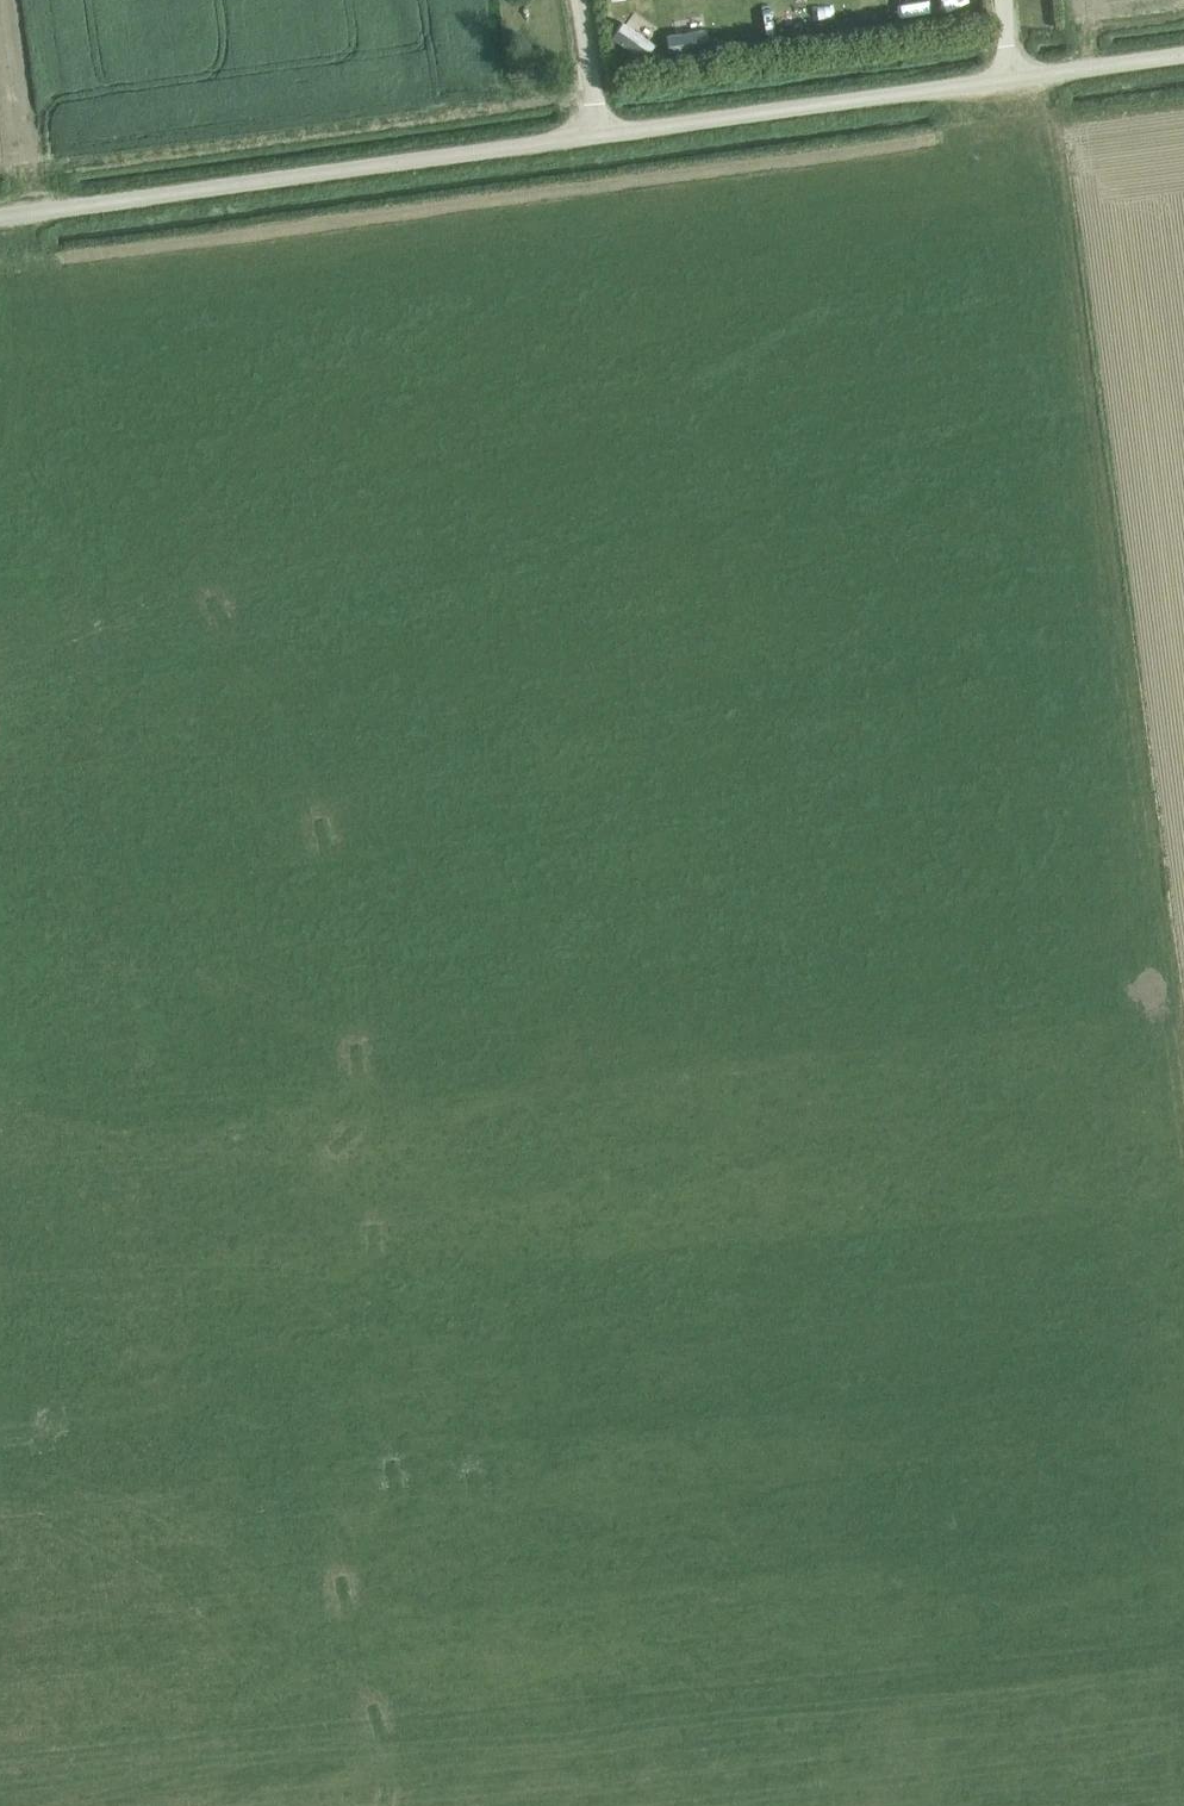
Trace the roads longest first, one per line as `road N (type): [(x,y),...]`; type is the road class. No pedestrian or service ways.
road 1 (unclassified): [(0,217),(1183,55)]

